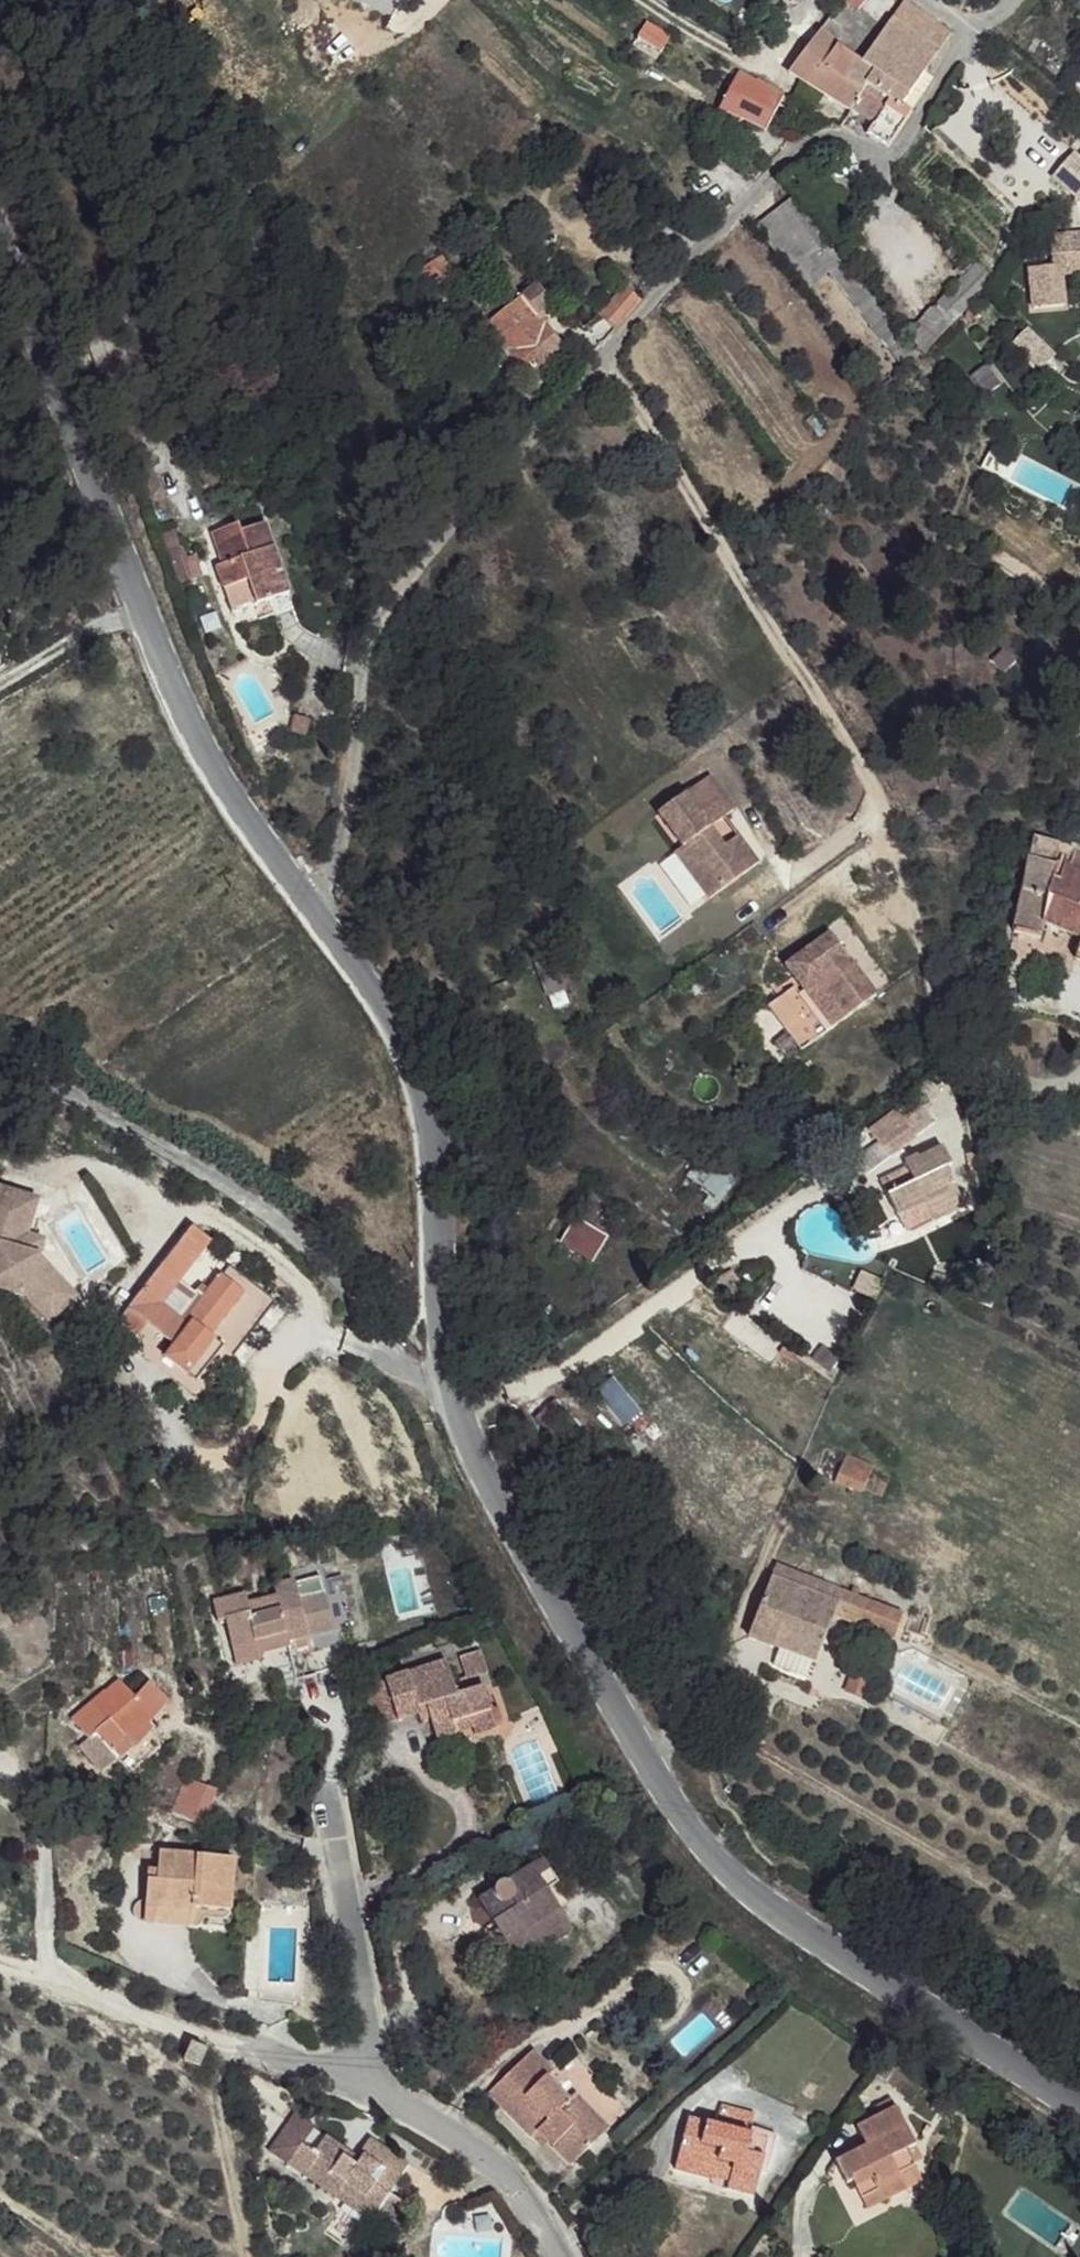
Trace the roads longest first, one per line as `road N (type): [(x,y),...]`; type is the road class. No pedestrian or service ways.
road 1 (residential): [(969,31),(912,123),(875,165),(816,151),(779,159),(749,182),(609,364),(403,580),(354,669),(326,919)]
road 2 (tertiary): [(456,1379),(480,1448),(547,1580),(702,1834),(812,1933),(1079,2110)]
road 3 (tertiary): [(0,244),(201,740),(239,807),(326,919)]
road 4 (residential): [(0,1098),(36,1077),(295,1230),(351,1323),(374,1345),(456,1379)]
road 5 (track): [(609,364),(875,780),(877,835)]
road 6 (tertiary): [(326,919),(403,1049),(425,1111),(456,1379)]
road 7 (residential): [(376,2089),(327,1760)]
road 8 (residential): [(376,2089),(411,2097),(468,2143),(526,2210),(548,2256)]

